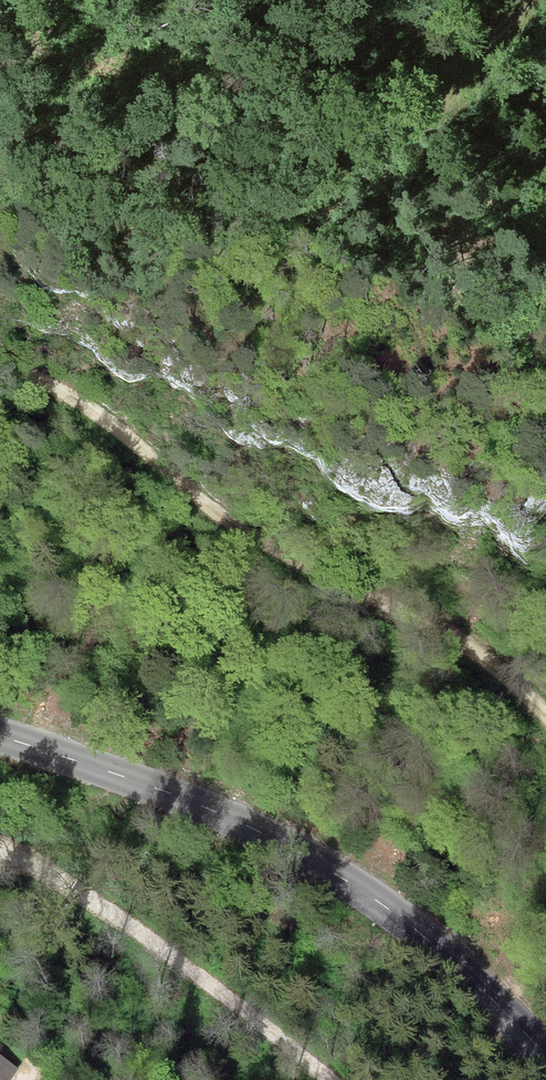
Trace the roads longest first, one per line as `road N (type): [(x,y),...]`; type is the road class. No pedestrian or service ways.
road 1 (track): [(545,713),(453,637),(272,548),(0,360)]
road 2 (tertiary): [(0,733),(205,807),(323,868),(424,936),(545,1055)]
road 3 (track): [(330,1079),(169,948),(0,849)]

